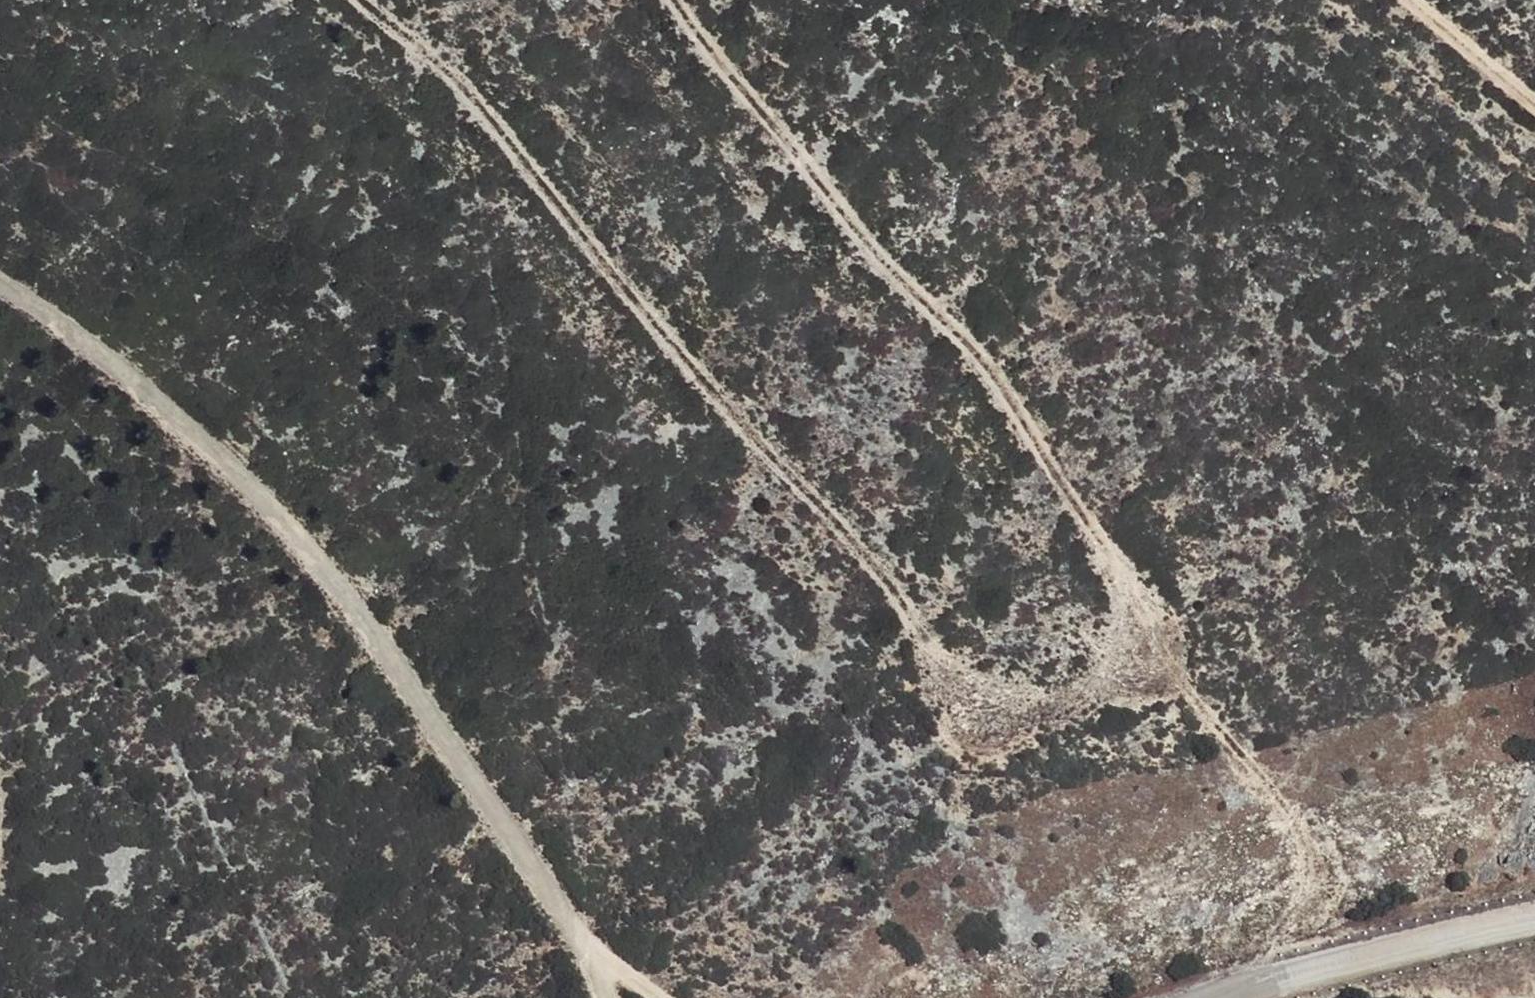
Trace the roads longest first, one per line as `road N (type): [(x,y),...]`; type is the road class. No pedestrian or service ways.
road 1 (unclassified): [(601,997),(588,957),(327,570),(0,284)]
road 2 (unclassified): [(1534,921),(1237,997)]
road 3 (track): [(1534,104),(1419,0)]

